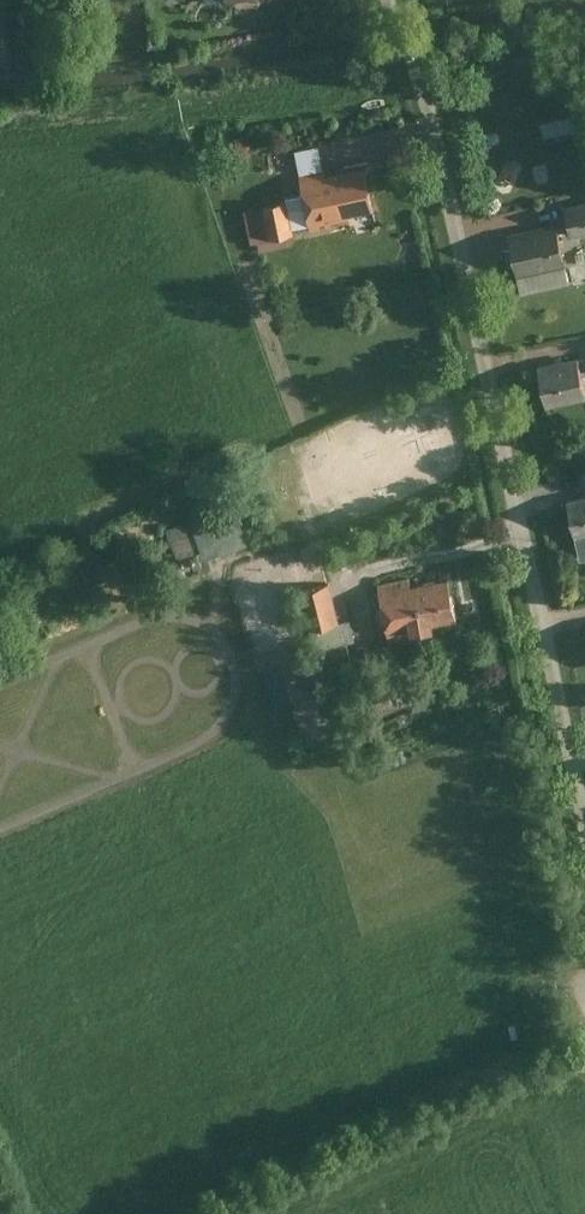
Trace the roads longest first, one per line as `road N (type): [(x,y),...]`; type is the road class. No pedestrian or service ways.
road 1 (residential): [(393,0),(584,845)]

